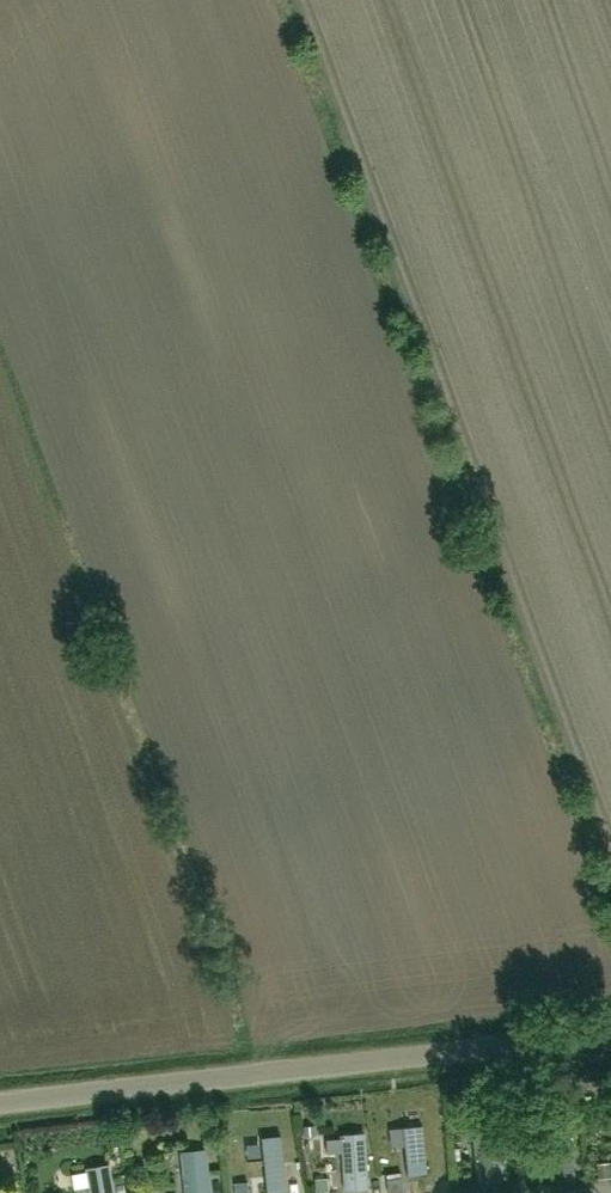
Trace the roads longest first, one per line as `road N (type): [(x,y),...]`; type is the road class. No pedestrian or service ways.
road 1 (unclassified): [(0,1102),(610,1032)]

